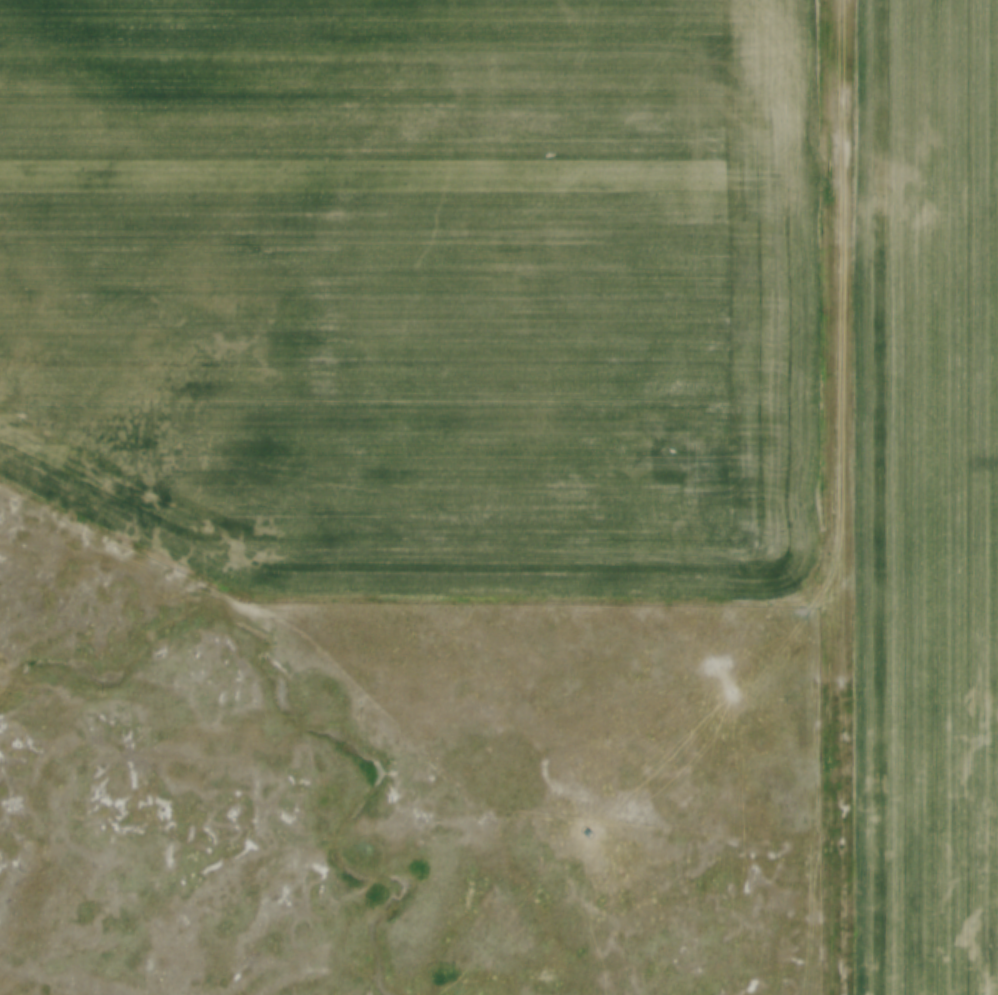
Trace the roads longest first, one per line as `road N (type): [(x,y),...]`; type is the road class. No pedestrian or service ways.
road 1 (track): [(849,0),(844,994)]

